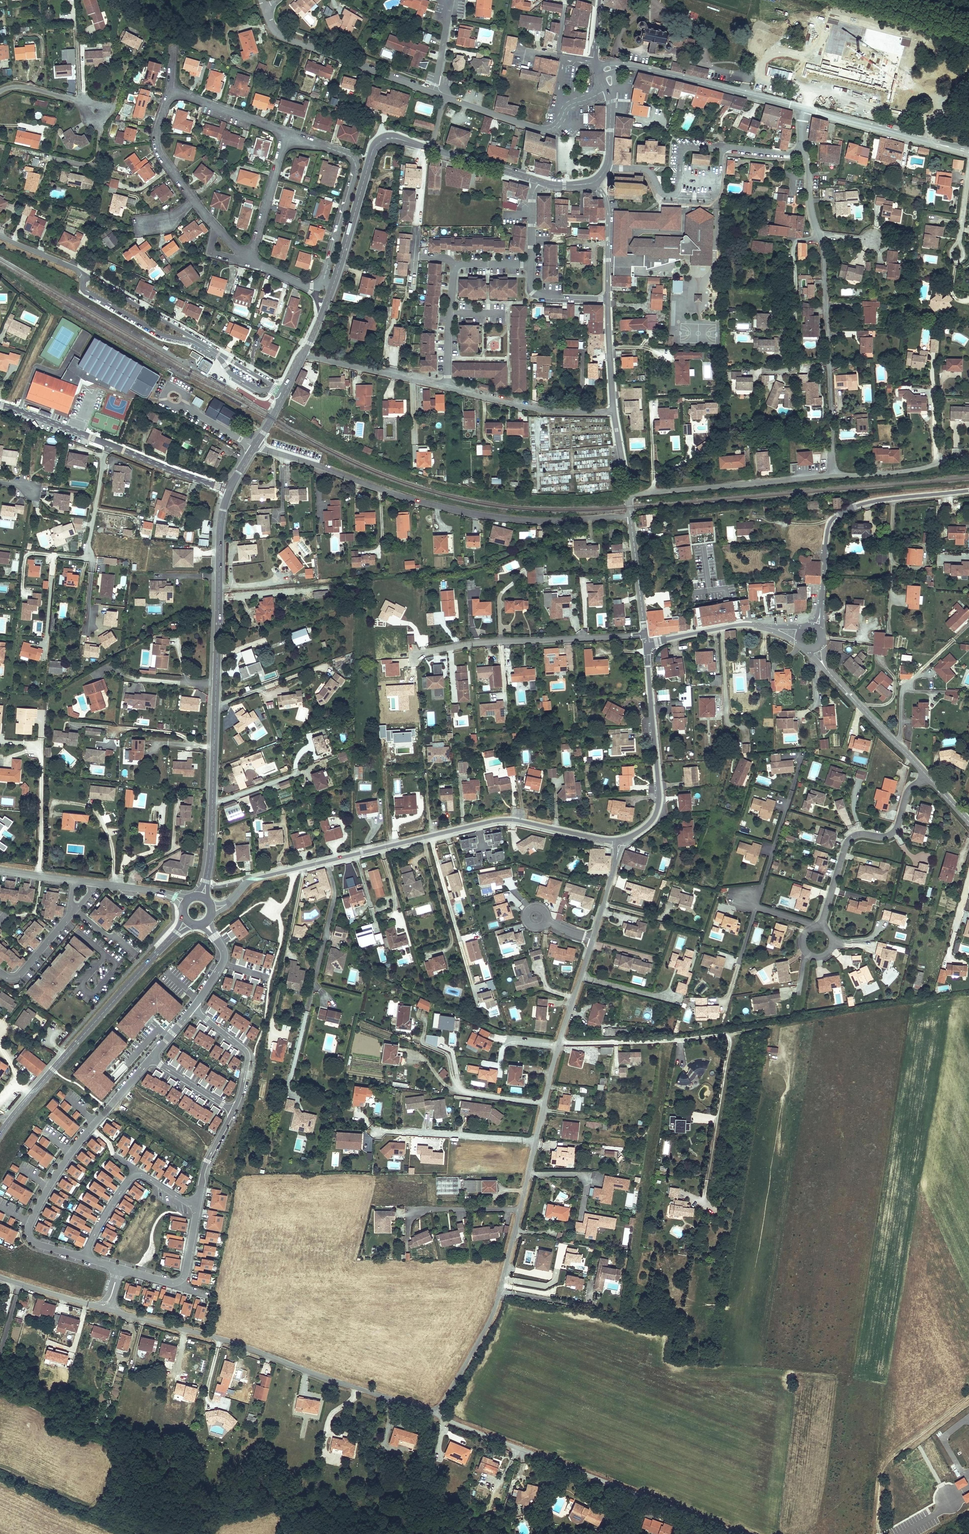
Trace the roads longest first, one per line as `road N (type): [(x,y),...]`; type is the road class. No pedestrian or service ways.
road 1 (residential): [(620,841),(559,1043),(494,1310),(435,1412)]
road 2 (residential): [(435,1412),(220,1339),(0,1277)]
road 3 (residential): [(620,841),(494,821),(257,878),(229,902)]
road 4 (tertiary): [(208,876),(221,532),(230,490)]
road 5 (residential): [(257,443),(399,495),(475,513),(631,518)]
road 6 (residential): [(435,1412),(751,1533)]
road 7 (residential): [(287,133),(182,95),(166,102),(158,128),(162,158),(250,259)]
road 8 (residential): [(151,1058),(82,1137),(30,1223),(35,1244),(85,1257)]
road 9 (tertiary): [(0,1134),(171,939)]
road 10 (residential): [(804,153),(684,147),(671,196),(647,171),(608,167)]
road 11 (residential): [(820,235),(832,476)]
road 12 (unclassified): [(968,491),(873,501),(835,517),(820,611)]
road 13 (residential): [(645,635),(467,644),(415,655)]
road 14 (residential): [(646,644),(658,807),(650,823),(620,841)]
road 15 (residential): [(628,495),(832,476)]
road 16 (residential): [(927,778),(907,793),(892,834),(847,842),(819,926)]
road 17 (residential): [(322,284),(356,165),(287,133)]
road 18 (tertiary): [(335,281),(378,144),(389,139),(432,149)]
road 19 (residential): [(433,92),(284,36),(266,11)]
road 20 (track): [(876,1533),(885,1463),(968,1398)]
road 21 (tertiary): [(640,68),(805,109)]
road 22 (tertiary): [(805,109),(968,153)]
road 23 (residential): [(449,387),(547,410),(615,411)]
road 24 (residential): [(197,1211),(134,1176),(85,1257)]
road 25 (residential): [(792,754),(798,768),(756,904)]
road 26 (residential): [(304,354),(449,387)]
road 27 (residential): [(826,669),(927,778)]
road 28 (residential): [(832,476),(968,457)]
road 29 (residential): [(85,278),(84,289),(155,331),(197,342)]
road 30 (residential): [(250,259),(287,133)]
road 31 (residential): [(197,342),(85,278)]
road 32 (residential): [(234,1110),(247,1055),(192,1009)]
road 33 (residential): [(230,490),(112,444)]
road 34 (residential): [(767,628),(741,625),(646,644)]
road 35 (residential): [(560,122),(532,127),(444,97)]
road 36 (residential): [(531,265),(459,265),(450,313)]
road 37 (residential): [(596,181),(608,209),(608,299)]

